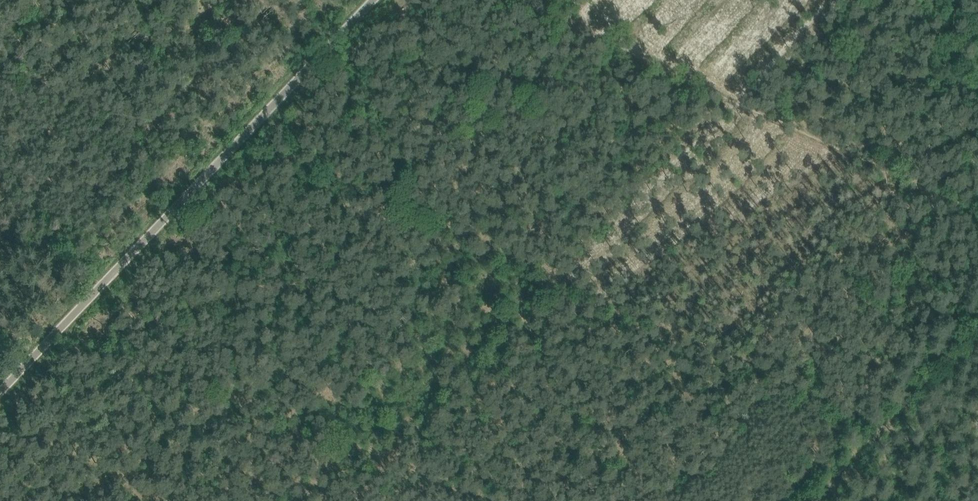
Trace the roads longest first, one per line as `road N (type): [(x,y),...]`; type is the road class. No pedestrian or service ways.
road 1 (unclassified): [(0,388),(370,0)]

